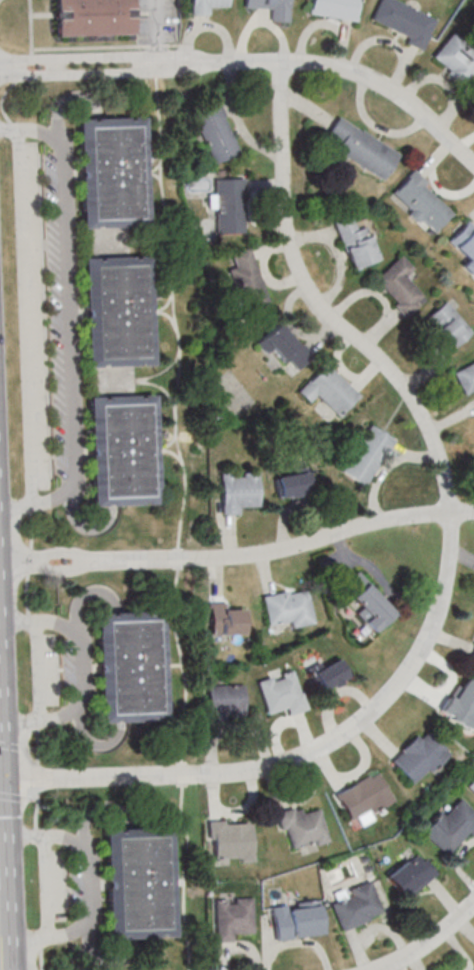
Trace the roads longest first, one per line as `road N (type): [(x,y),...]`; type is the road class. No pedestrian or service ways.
road 1 (residential): [(0,773),(165,777),(236,773),(296,758),(388,696),(432,629),(451,537),(445,471),(401,384),(303,286),(287,222),(281,63)]
road 2 (residential): [(473,166),(398,95),(333,67),(260,62),(0,72)]
road 3 (residential): [(473,513),(376,522),(244,557),(0,564)]

